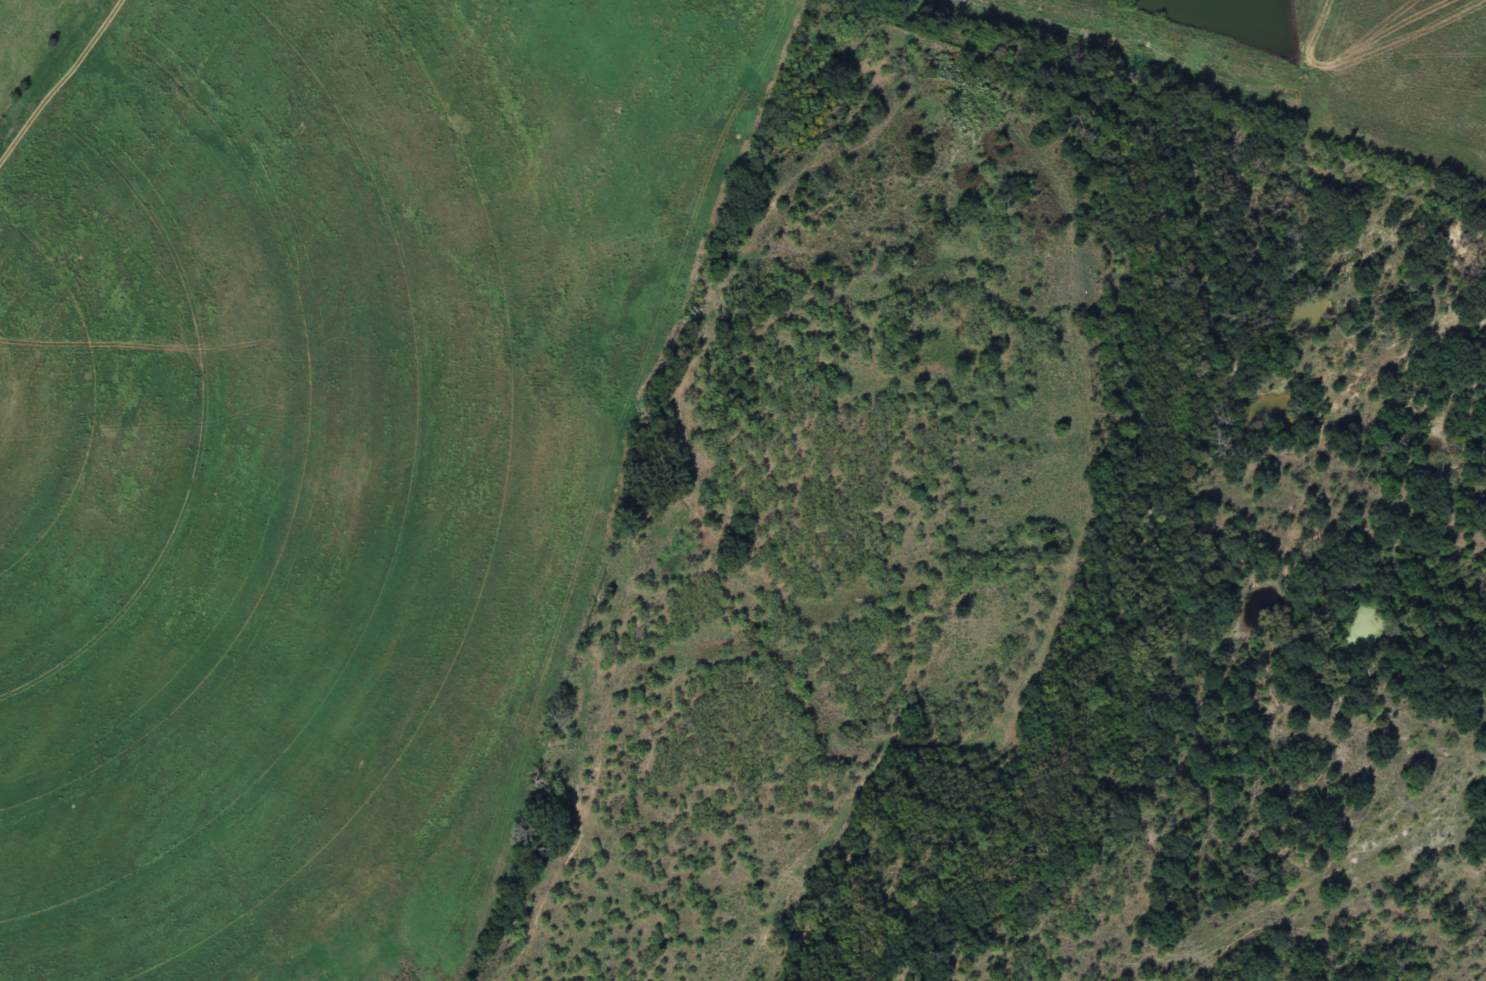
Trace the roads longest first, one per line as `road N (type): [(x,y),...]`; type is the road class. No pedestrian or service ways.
road 1 (residential): [(0,162),(51,95),(118,73),(115,0)]

